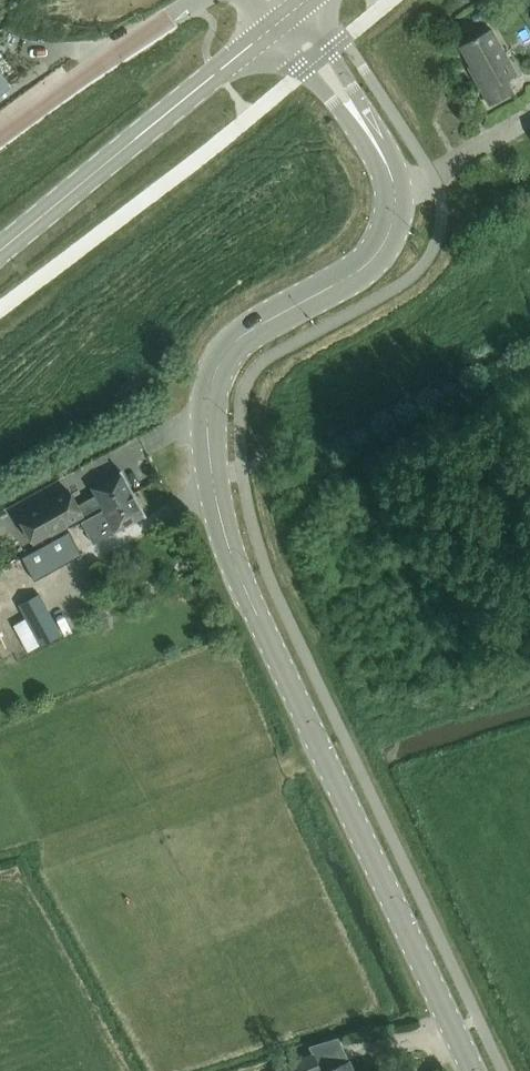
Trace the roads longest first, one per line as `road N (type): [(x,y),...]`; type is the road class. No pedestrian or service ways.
road 1 (tertiary): [(472,1070),(246,593),(209,470),(211,385),(227,351),(257,325),(358,269),(390,236)]
road 2 (secondary): [(0,251),(273,27)]
road 3 (tertiary): [(390,236),(400,204),(391,157),(299,6)]
road 4 (tertiary): [(273,27),(380,171),(390,236)]
road 5 (residential): [(0,137),(194,0)]

